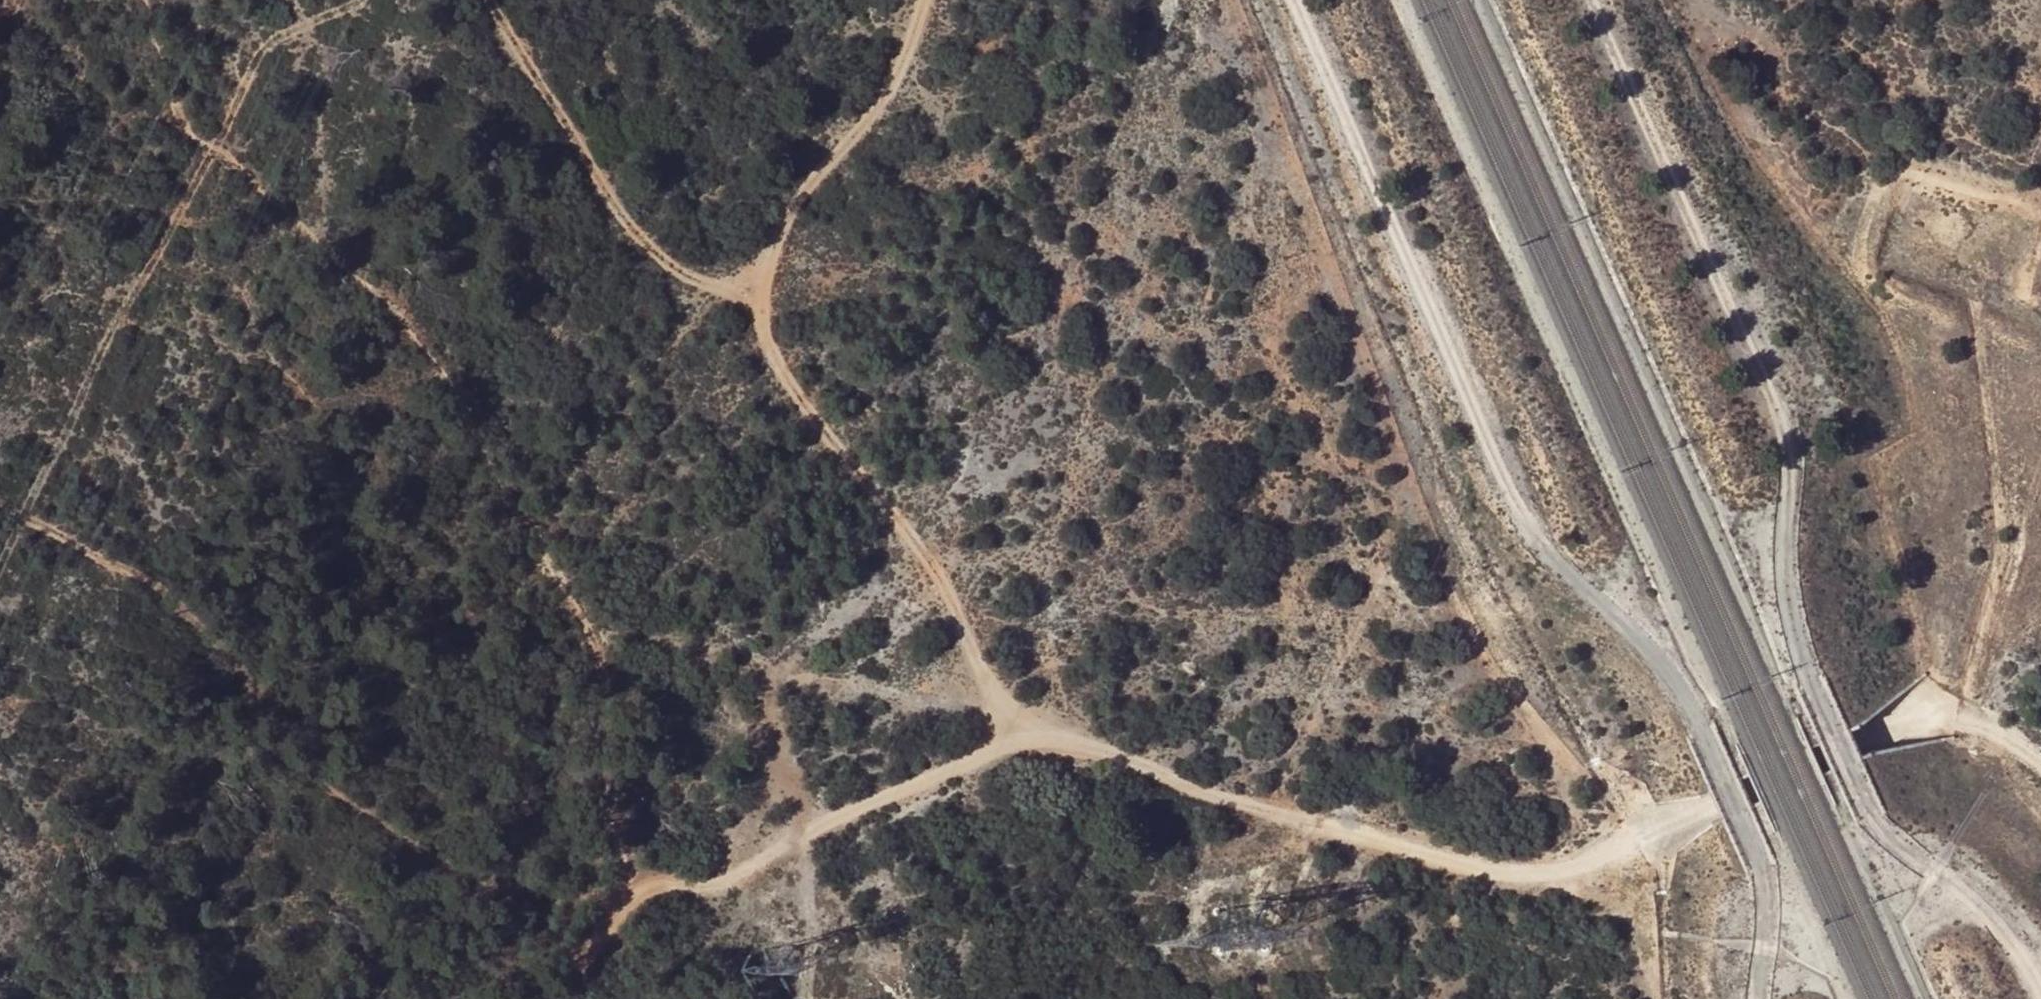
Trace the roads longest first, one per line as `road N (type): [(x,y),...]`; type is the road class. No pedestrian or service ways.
road 1 (track): [(924,0),(892,85),(780,231),(763,316),(788,386),(940,580),(1006,726),(1399,855),(1536,874),(1593,864),(1923,718),(1994,729),(2040,768)]
road 2 (track): [(1028,732),(844,812),(716,883),(646,894),(548,998)]

